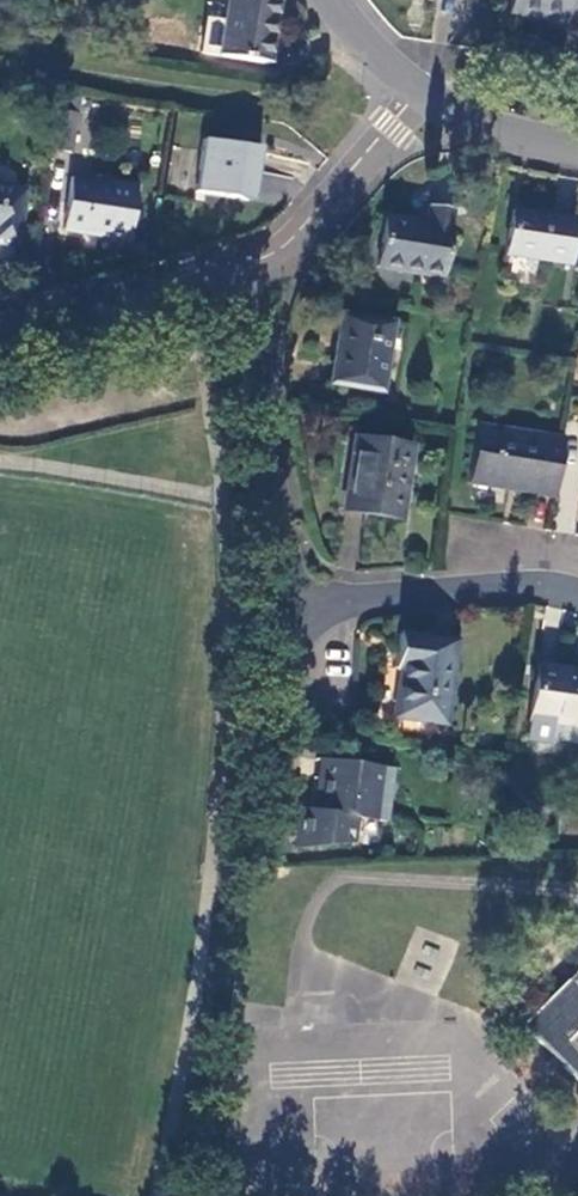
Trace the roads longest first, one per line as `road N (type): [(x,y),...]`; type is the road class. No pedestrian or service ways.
road 1 (residential): [(290,604),(252,369),(254,260)]
road 2 (residential): [(577,602),(548,595),(290,604)]
road 3 (residential): [(0,329),(32,328),(254,260)]
road 4 (residential): [(254,260),(294,237),(385,129),(410,85)]
road 5 (residential): [(577,154),(441,106),(410,85)]

